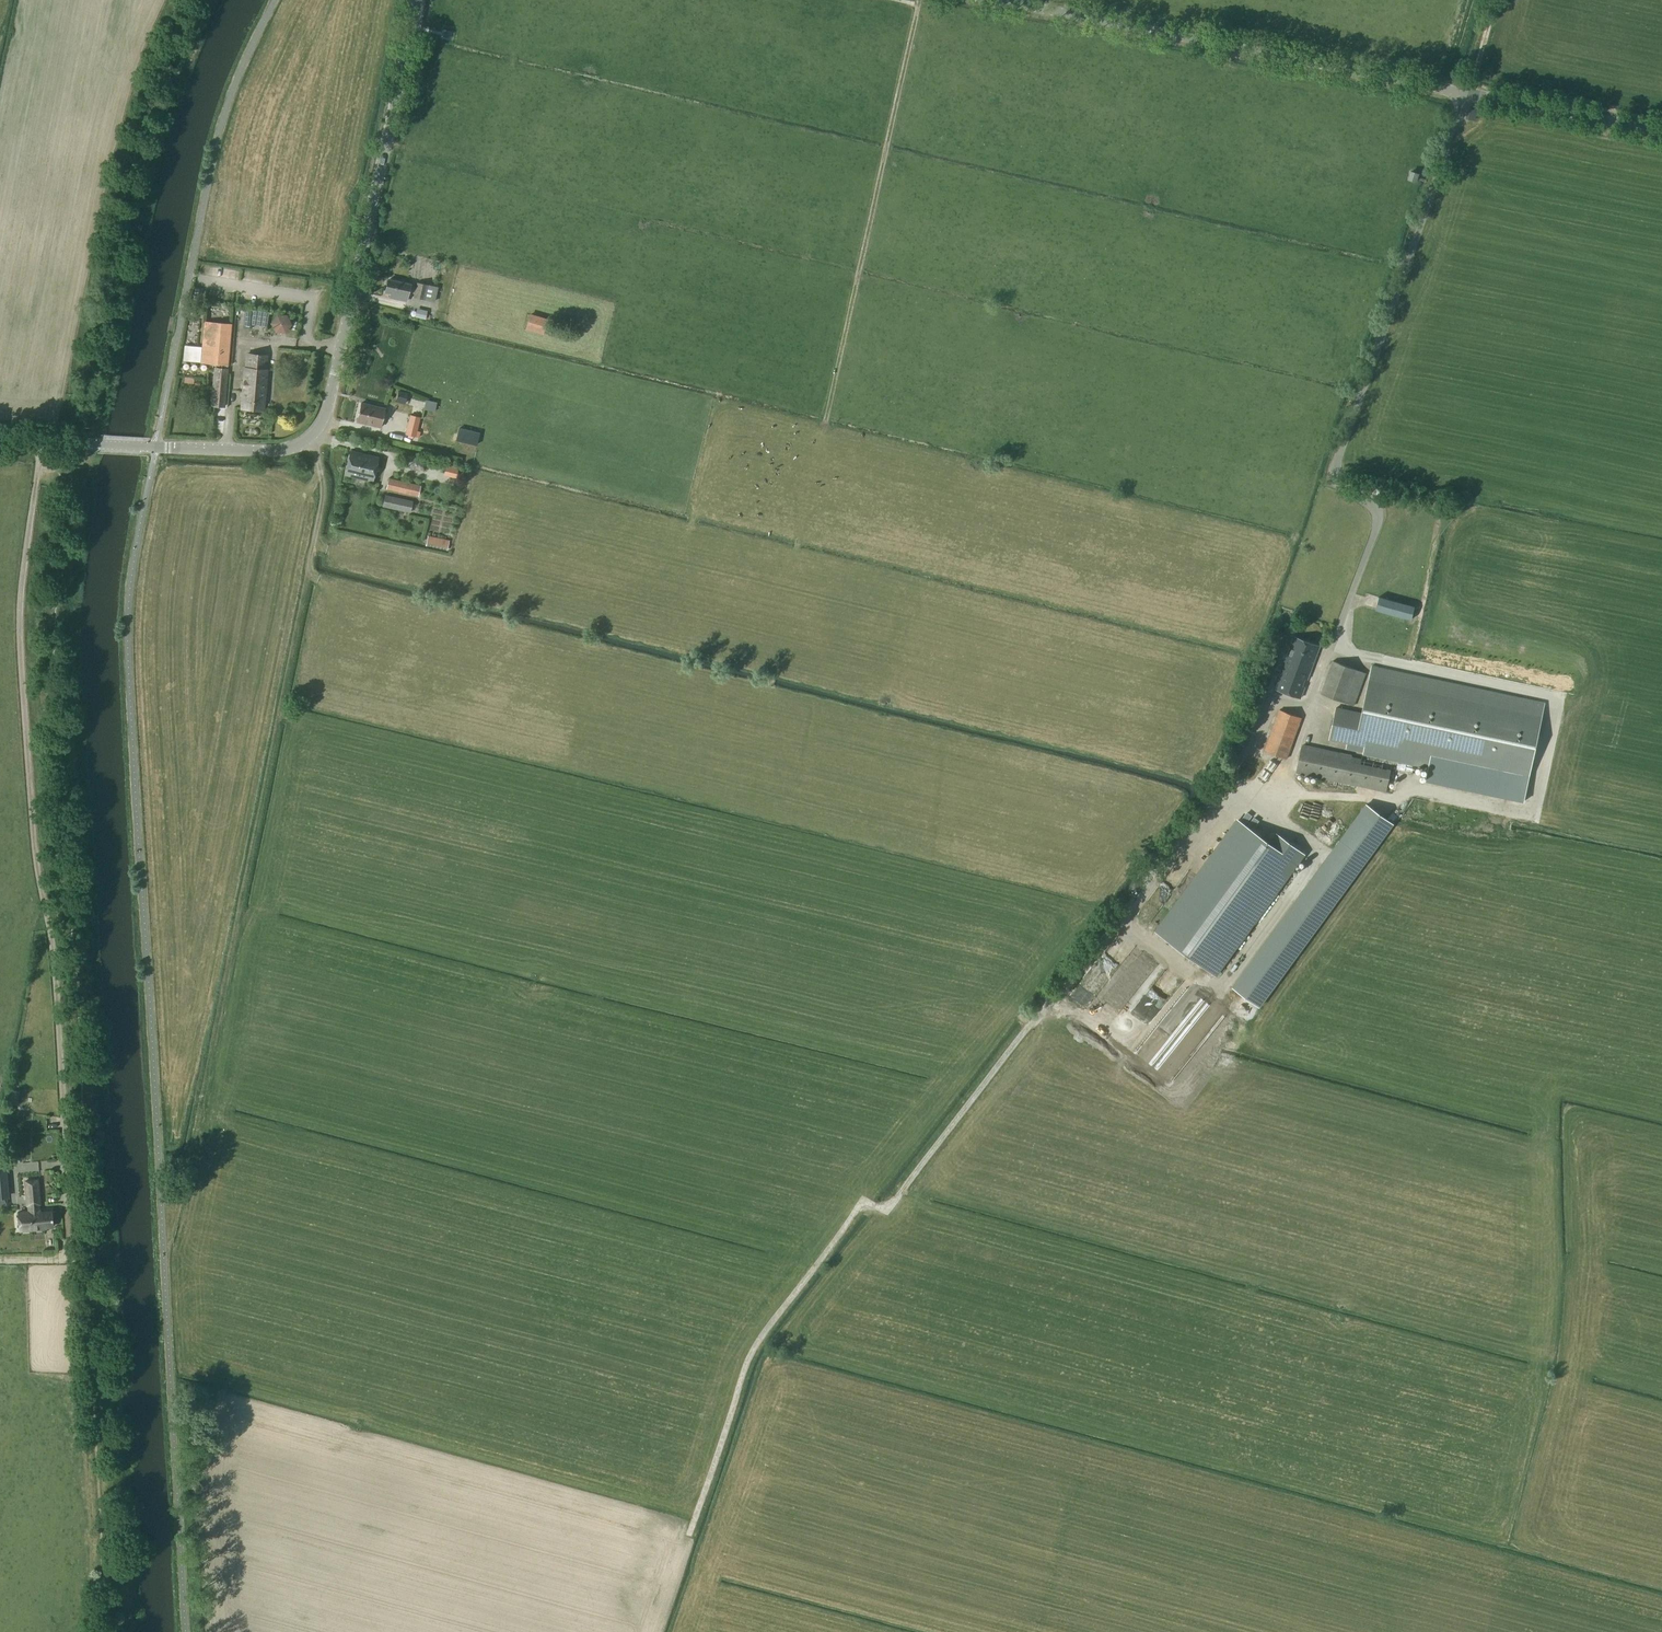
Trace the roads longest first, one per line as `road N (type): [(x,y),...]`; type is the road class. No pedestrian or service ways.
road 1 (unclassified): [(73,1249),(22,689),(20,617),(42,442)]
road 2 (unclassified): [(417,0),(325,423),(306,445),(275,453),(42,442)]
road 3 (residential): [(1661,134),(983,0)]

